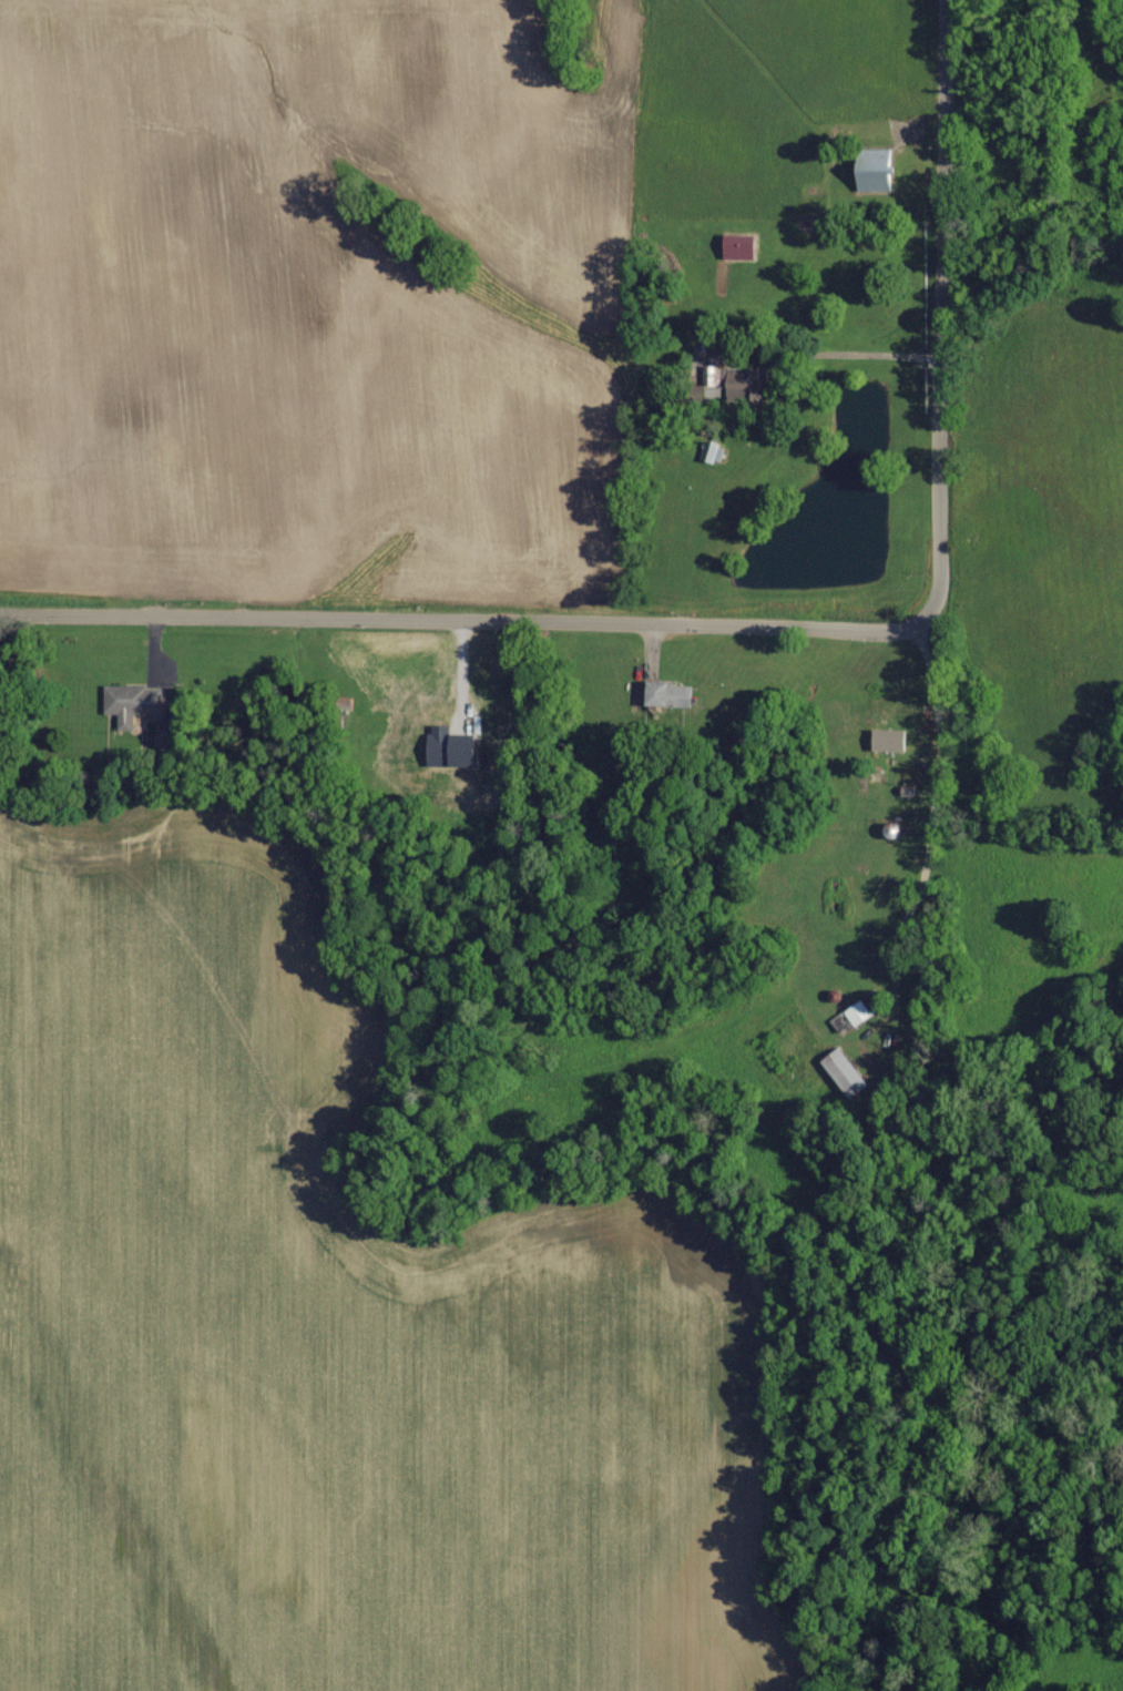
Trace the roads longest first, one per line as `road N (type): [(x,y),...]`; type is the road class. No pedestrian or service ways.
road 1 (residential): [(0,617),(907,630),(941,587),(944,0)]

